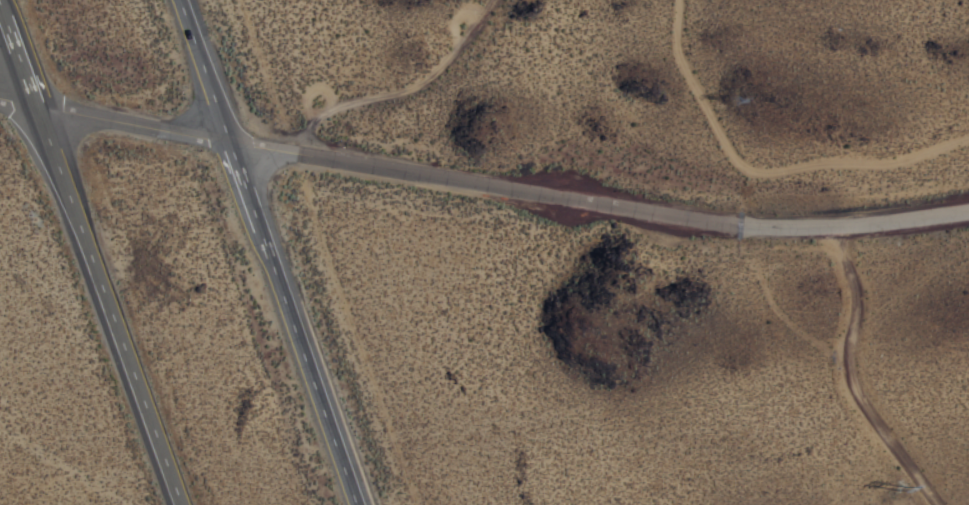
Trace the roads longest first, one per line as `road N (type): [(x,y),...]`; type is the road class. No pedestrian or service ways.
road 1 (residential): [(0,96),(739,225),(841,226),(968,210)]
road 2 (trunk): [(34,103),(179,504)]
road 3 (track): [(677,0),(682,64),(727,152),(748,170),(900,160),(968,137)]
road 4 (trunk): [(357,504),(262,229)]
road 5 (track): [(490,0),(425,77),(320,113),(300,153)]
road 6 (trunk): [(231,141),(182,0)]

